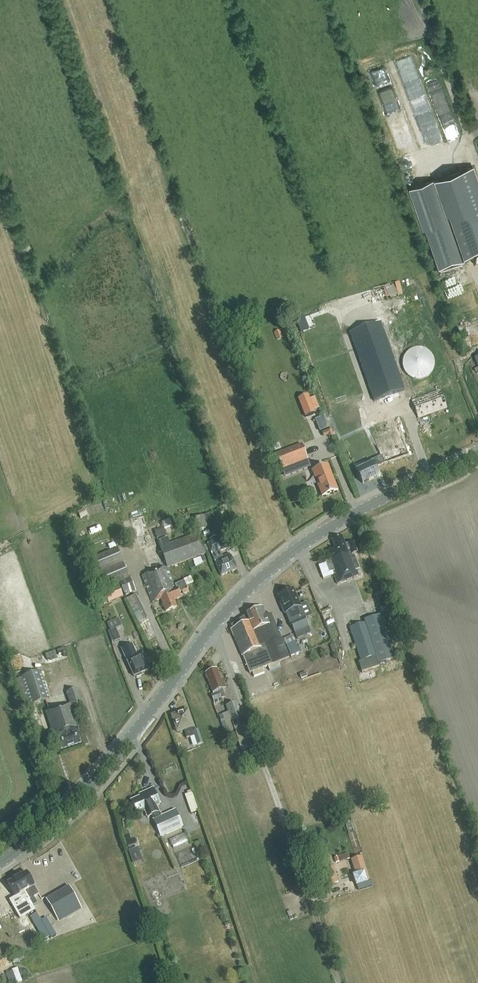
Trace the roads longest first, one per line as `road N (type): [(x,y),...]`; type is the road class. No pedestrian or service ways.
road 1 (secondary): [(0,863),(81,793),(211,626),(264,573),(336,523),(477,454)]
road 2 (track): [(337,982),(211,626)]

